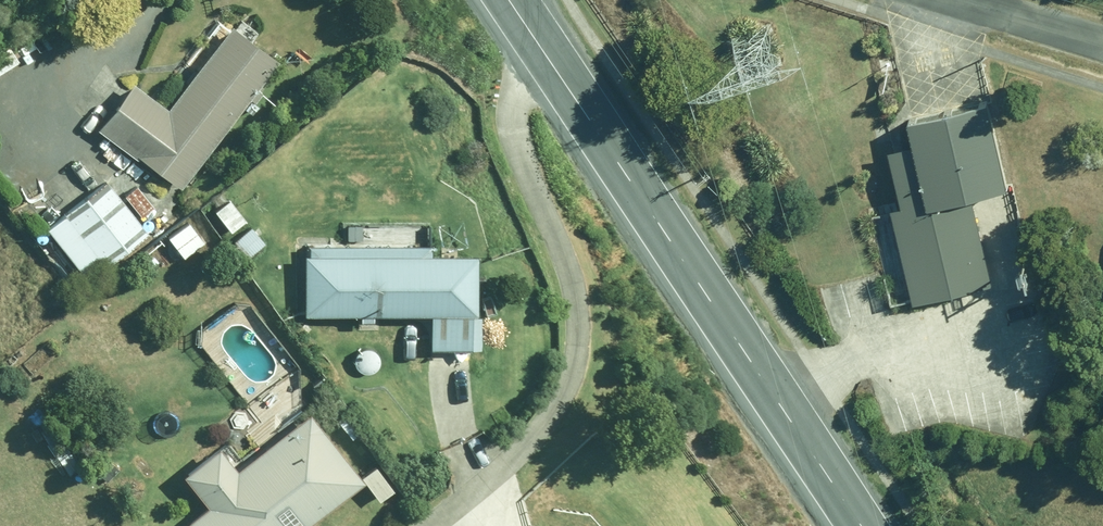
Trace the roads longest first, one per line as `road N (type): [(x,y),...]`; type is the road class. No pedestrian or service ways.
road 1 (secondary): [(510,0),(862,525)]
road 2 (unclassified): [(958,0),(1102,47)]

